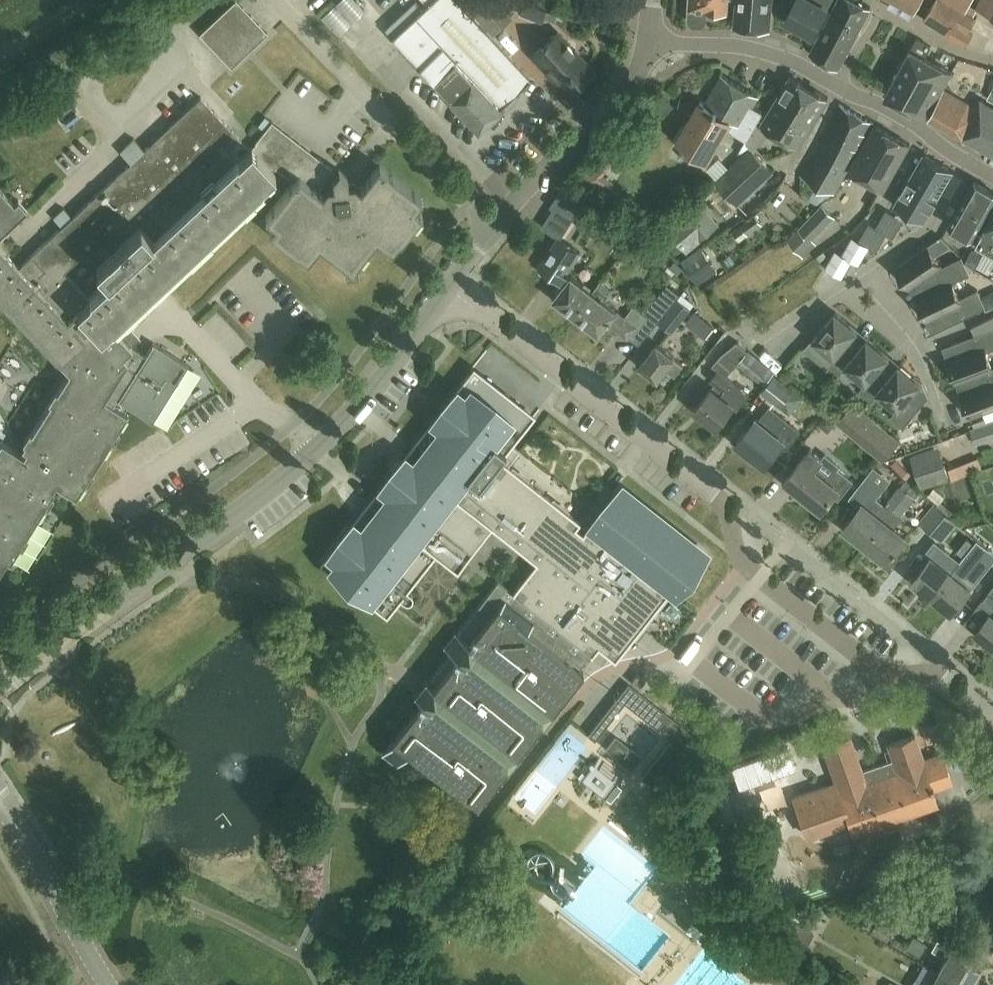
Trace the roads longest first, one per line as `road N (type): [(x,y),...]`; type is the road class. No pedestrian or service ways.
road 1 (residential): [(992,713),(945,678),(882,672),(760,578),(736,555),(727,513),(712,493),(449,286)]
road 2 (residential): [(0,690),(269,490),(367,397),(449,286)]
road 3 (residential): [(974,165),(915,123),(804,67),(763,52),(649,43)]
road 4 (residential): [(449,286),(489,230),(629,85),(649,43)]
road 5 (tertiary): [(107,984),(0,814)]
road 6 (residential): [(974,165),(942,224),(860,280)]
road 7 (residential): [(860,280),(908,333),(936,402)]

